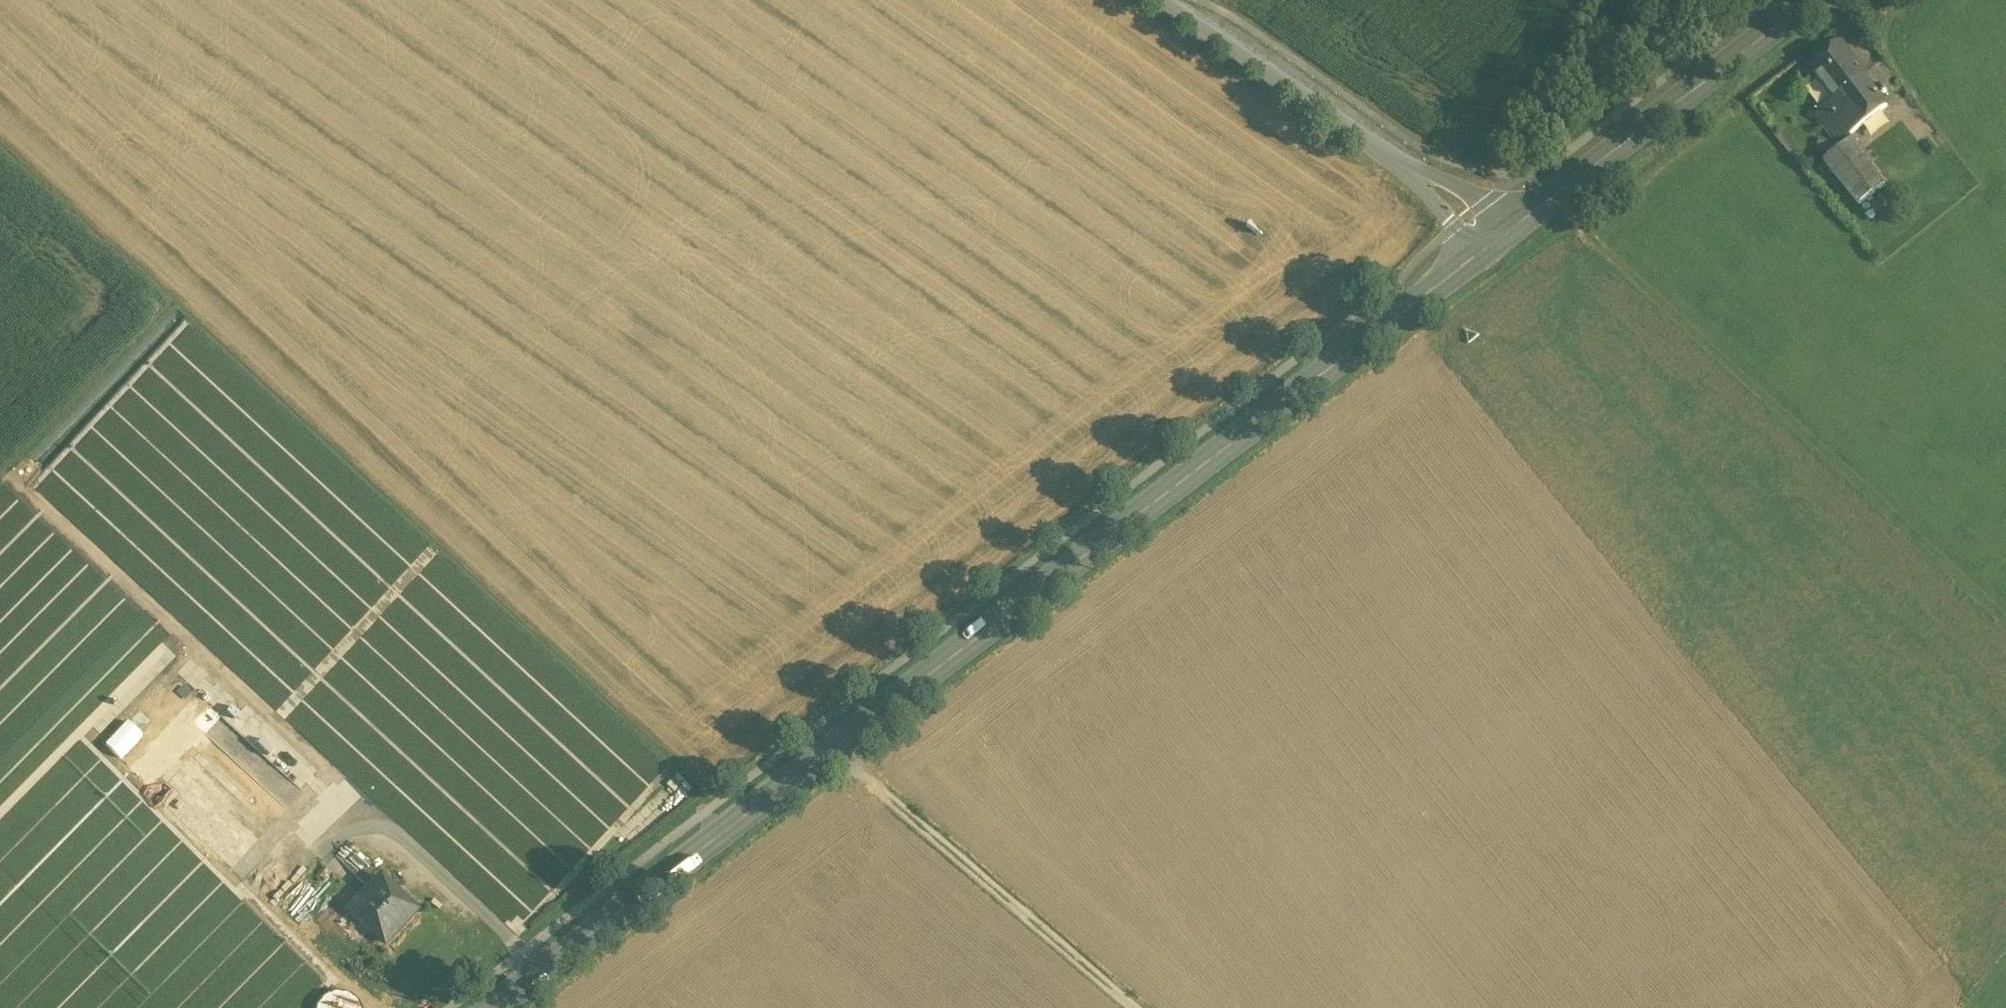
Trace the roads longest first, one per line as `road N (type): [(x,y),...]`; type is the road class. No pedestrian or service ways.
road 1 (primary): [(496,1007),(1495,242)]
road 2 (track): [(1555,196),(2005,617)]
road 3 (unclassified): [(1495,242),(1440,192),(1167,0)]
road 4 (primary): [(1495,242),(1817,0)]
road 5 (track): [(1136,1007),(834,749)]

